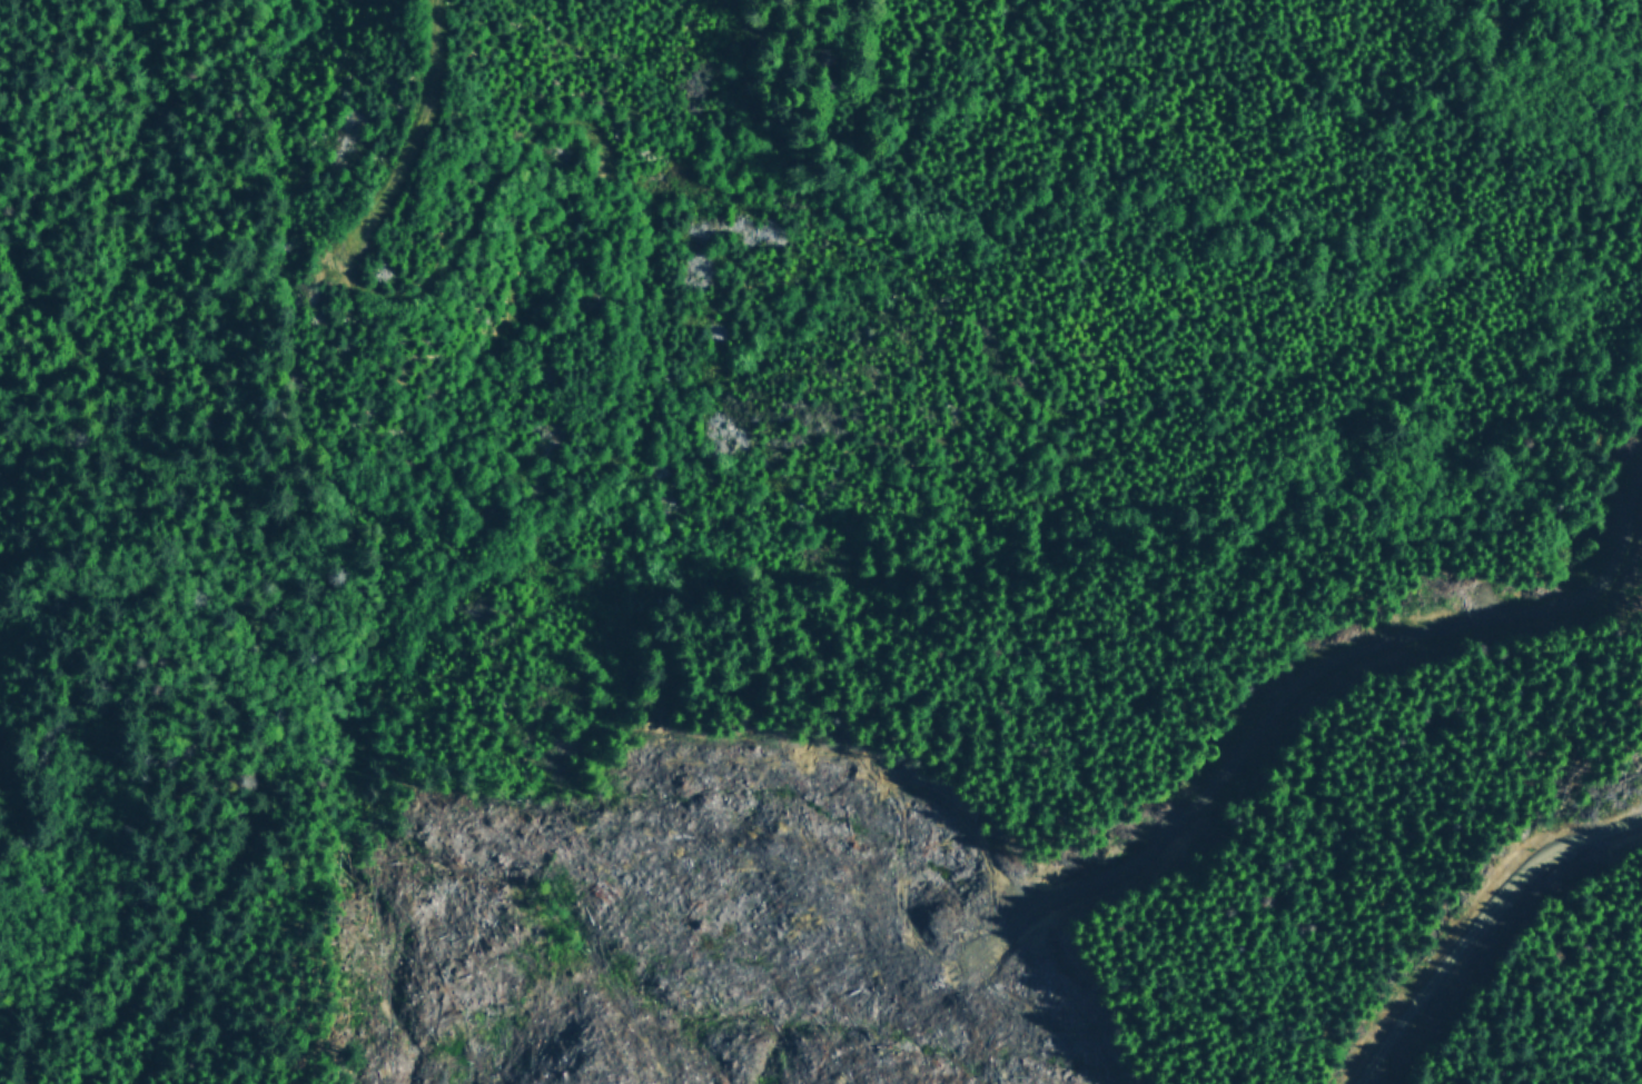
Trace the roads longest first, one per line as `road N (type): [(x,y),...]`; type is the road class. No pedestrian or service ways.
road 1 (track): [(29,1083),(43,1044),(120,1004),(284,826),(354,808),(367,717),(395,657),(442,601),(587,501),(612,458),(631,213),(626,181),(587,130),(564,118),(534,135),(441,286),(407,298),(377,296),(348,266),(355,240),(426,118),(439,77),(442,0)]
road 2 (track): [(907,776),(1039,877),(1190,817),(1276,753),(1287,713),(1320,660),(1494,635),(1589,587),(1615,555),(1641,461)]

